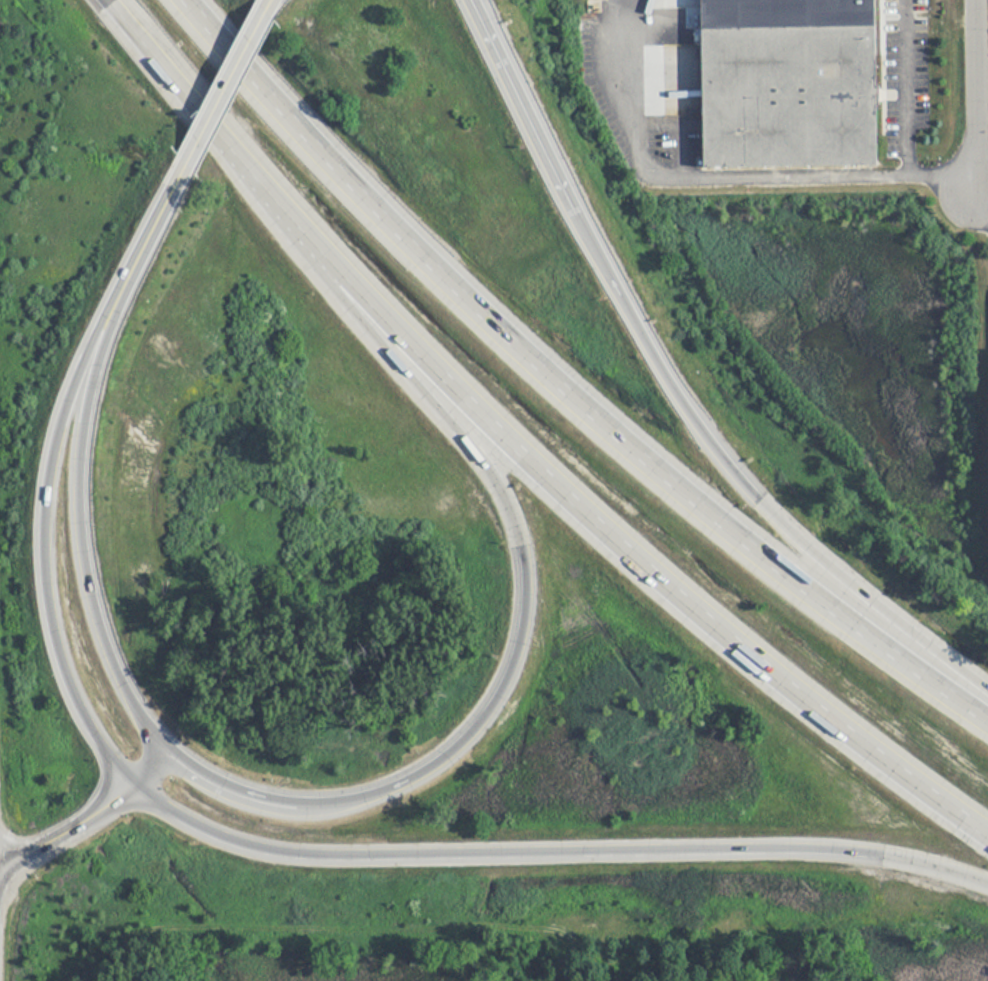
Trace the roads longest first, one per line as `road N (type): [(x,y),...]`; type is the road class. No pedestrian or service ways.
road 1 (motorway): [(987,724),(617,446),(406,246),(186,0)]
road 2 (motorway): [(272,201),(477,453),(508,506),(522,555),(519,609),(507,664),(484,708),(450,745),(364,792),(300,802),(250,792),(167,748)]
road 3 (motorway): [(987,721),(786,528),(669,390),(473,0)]
road 4 (motorway): [(133,783),(191,821),(285,849),(828,844),(895,850),(951,864),(987,884)]
road 5 (motorway): [(447,370),(609,529),(872,762),(987,850)]
road 6 (primary): [(138,253),(85,351),(59,420),(43,532),(44,581),(64,671),(93,731),(133,783)]
road 7 (primary): [(167,748),(104,642),(78,520),(85,408),(138,253)]
road 8 (motorway): [(109,0),(272,201),(447,370)]
road 9 (tertiary): [(364,792),(283,808),(245,800),(158,759)]
road 10 (residential): [(974,0),(977,191)]
road 11 (primary): [(185,162),(264,8)]
road 12 (tertiary): [(0,865),(133,783)]

